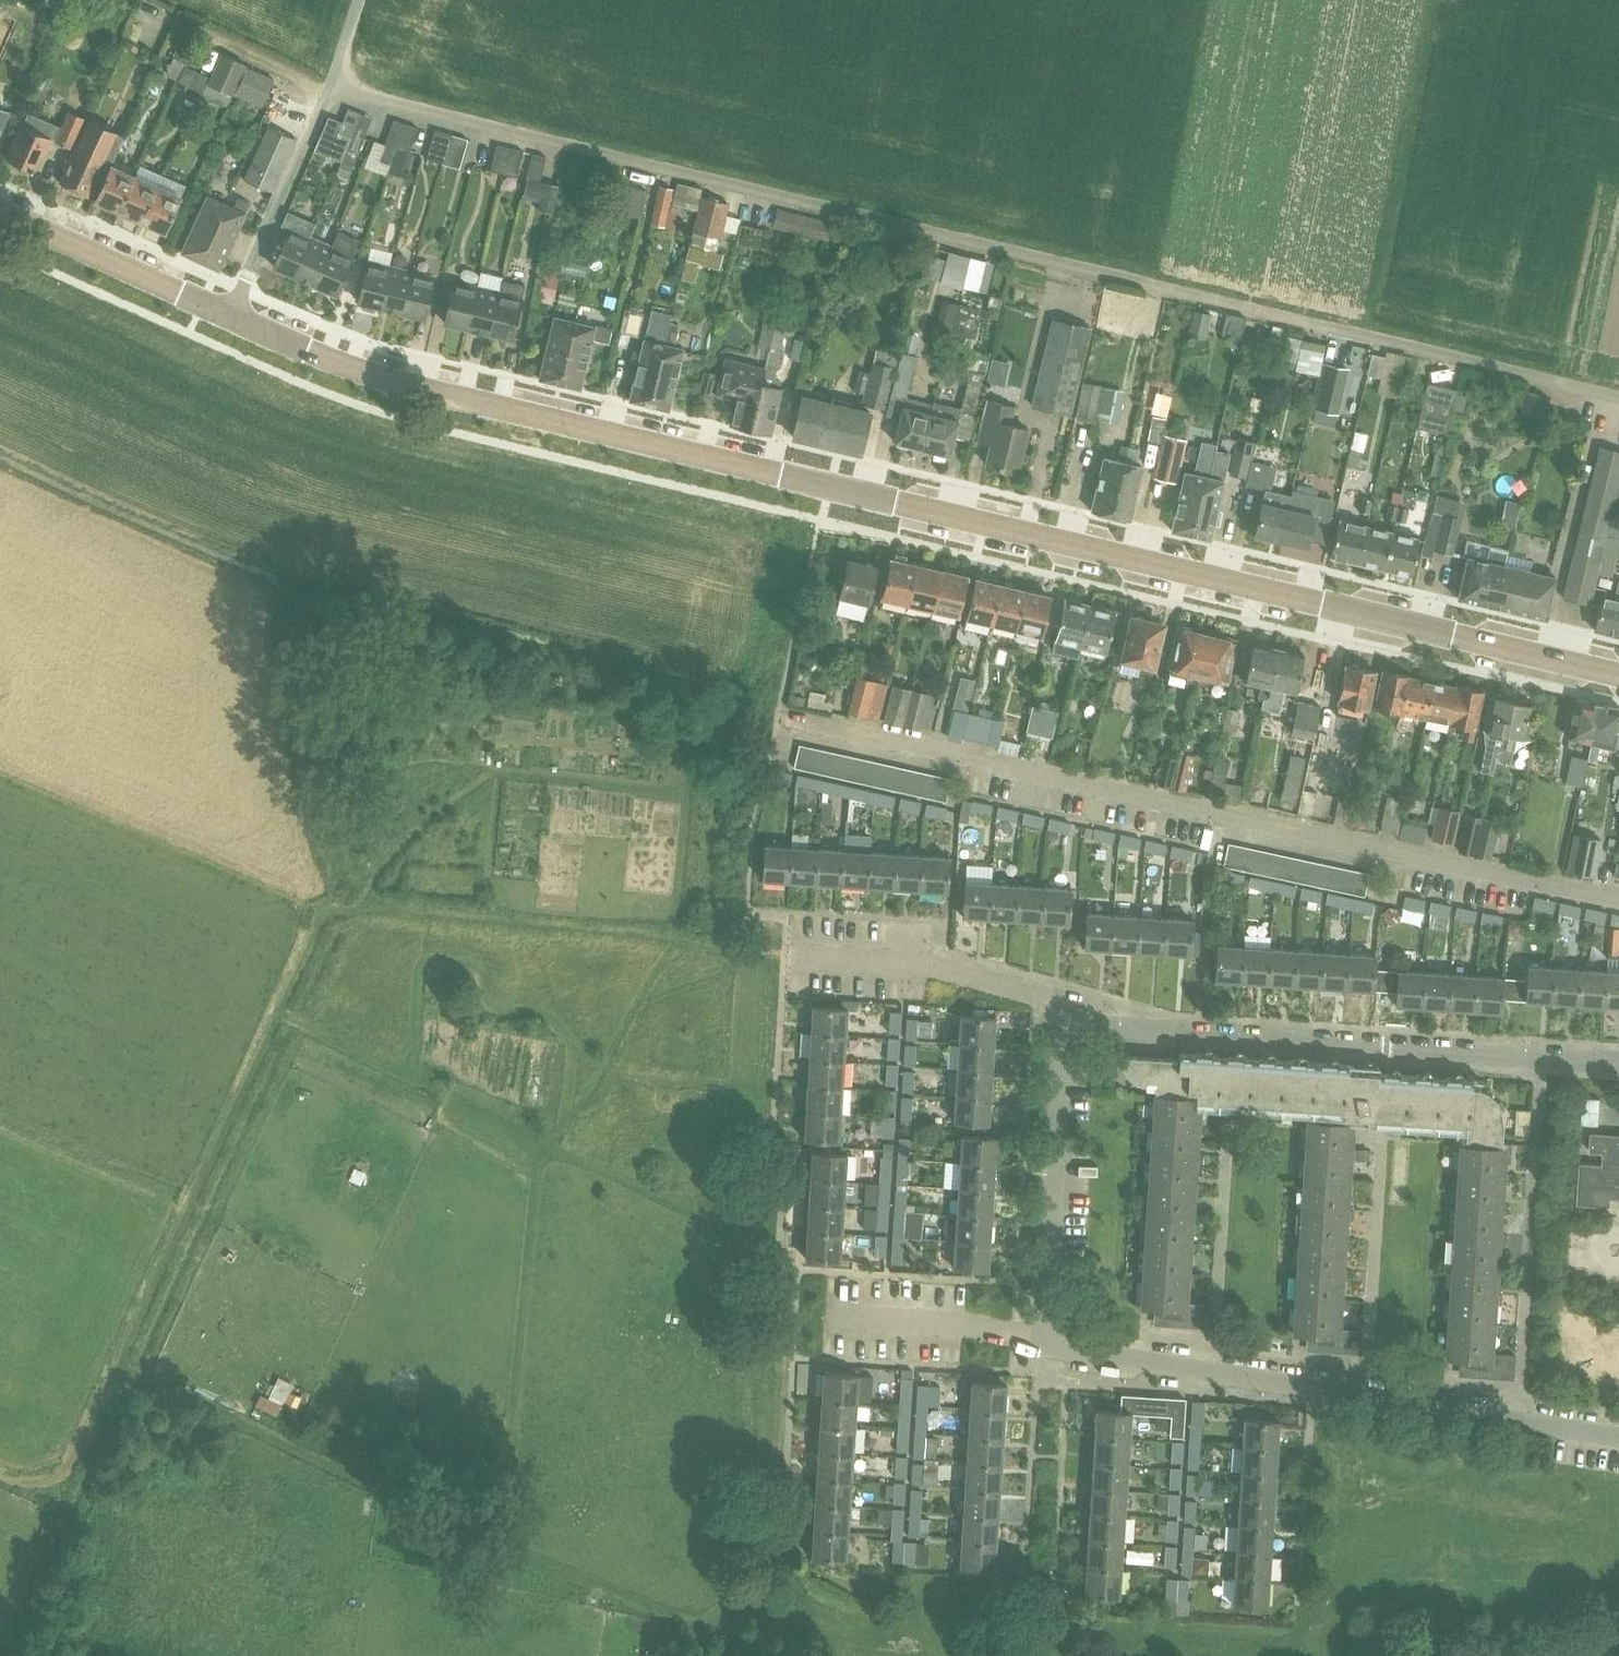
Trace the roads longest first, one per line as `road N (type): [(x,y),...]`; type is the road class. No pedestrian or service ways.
road 1 (residential): [(1618,673),(458,399),(229,316)]
road 2 (residential): [(1618,396),(331,88)]
road 3 (track): [(0,1472),(47,1483),(75,1457),(328,910),(352,905),(673,934)]
road 4 (residential): [(1618,898),(779,715)]
road 5 (track): [(117,1364),(647,1607),(675,1619),(704,1615)]
road 6 (residential): [(1618,1436),(1044,1344)]
road 7 (residential): [(1618,1062),(1074,1031)]
road 8 (residential): [(1074,1031),(1061,1053),(1044,1344)]
road 9 (residential): [(1074,1031),(1053,1000),(930,964),(784,955)]
road 10 (residential): [(229,316),(0,211)]
road 11 (unclassified): [(229,316),(331,88)]
road 12 (residential): [(1044,1344),(961,1324),(836,1316)]

